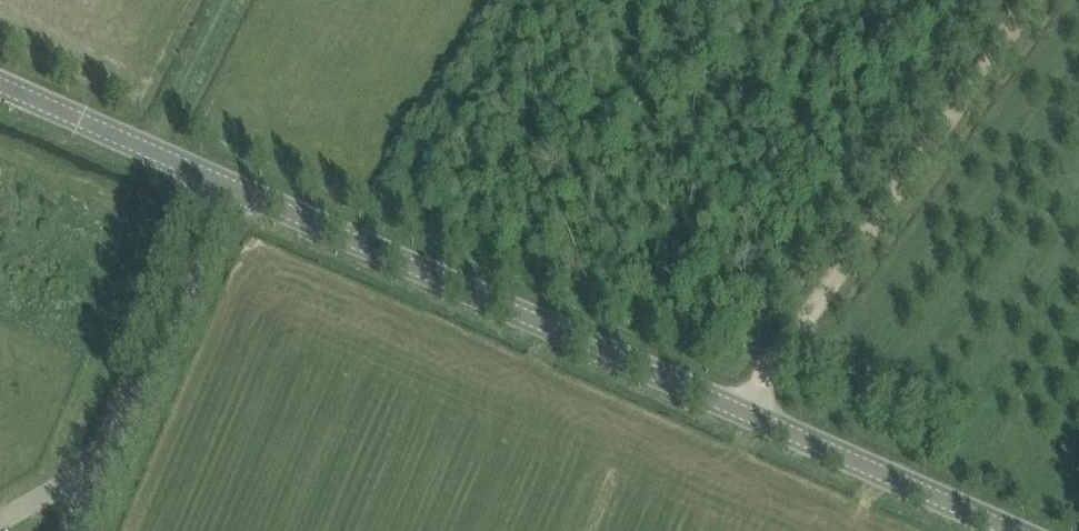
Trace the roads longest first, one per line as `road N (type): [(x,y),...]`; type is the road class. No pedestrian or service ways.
road 1 (tertiary): [(1016,530),(227,178)]
road 2 (track): [(1026,0),(736,409)]
road 3 (unclassified): [(77,530),(227,178)]
road 4 (tertiary): [(227,178),(0,80)]
road 5 (track): [(151,146),(227,0)]

